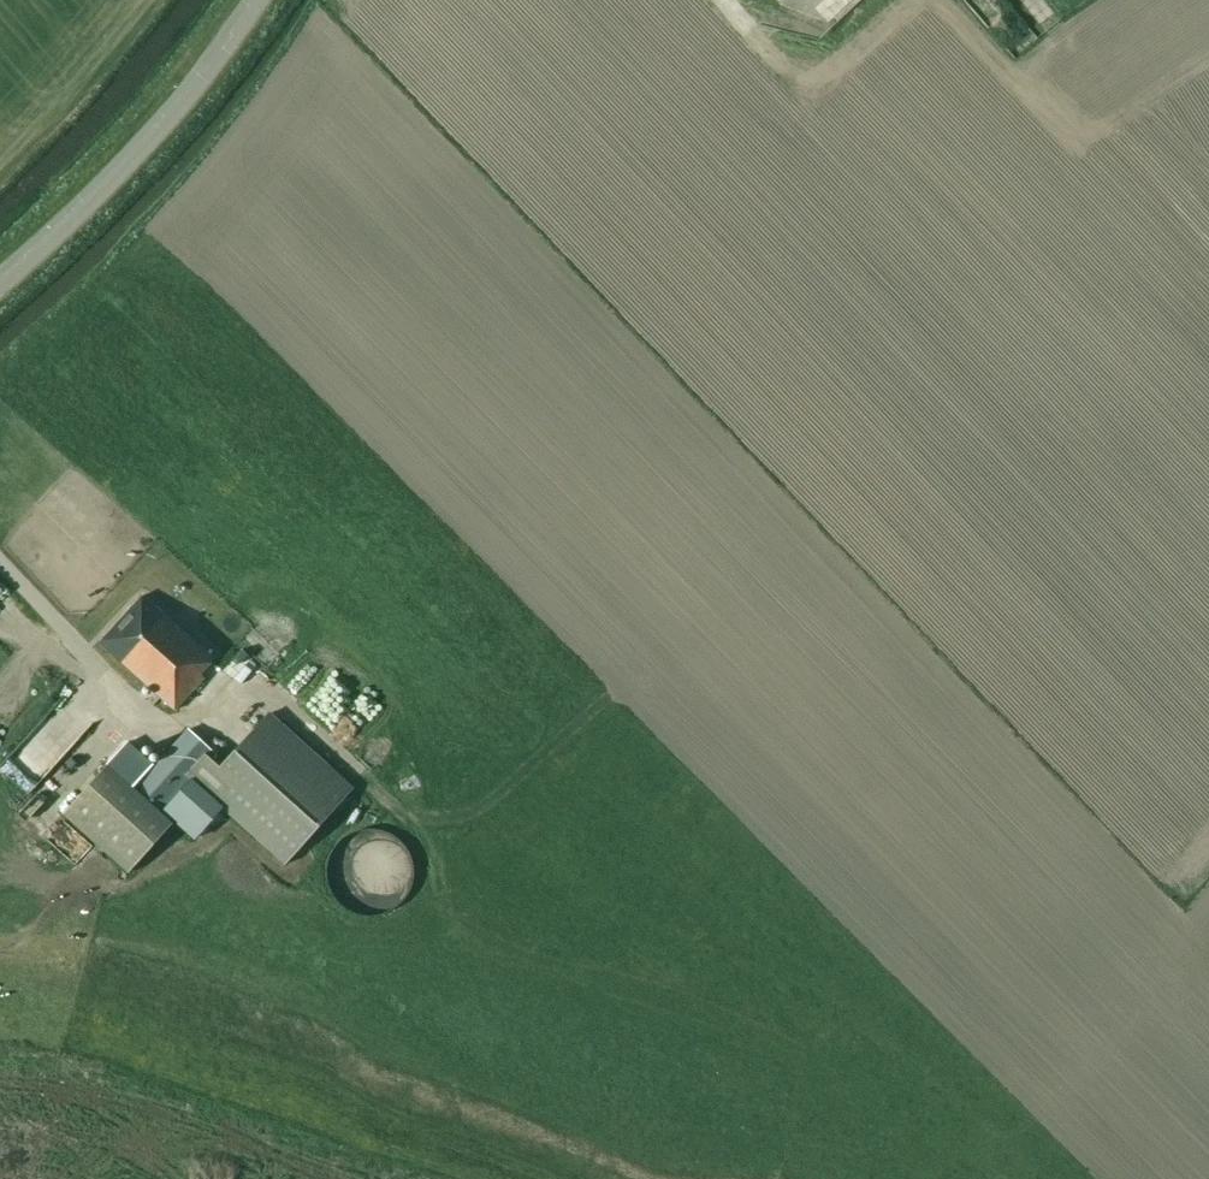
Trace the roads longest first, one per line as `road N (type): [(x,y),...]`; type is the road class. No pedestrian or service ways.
road 1 (tertiary): [(0,282),(135,155),(257,0)]

